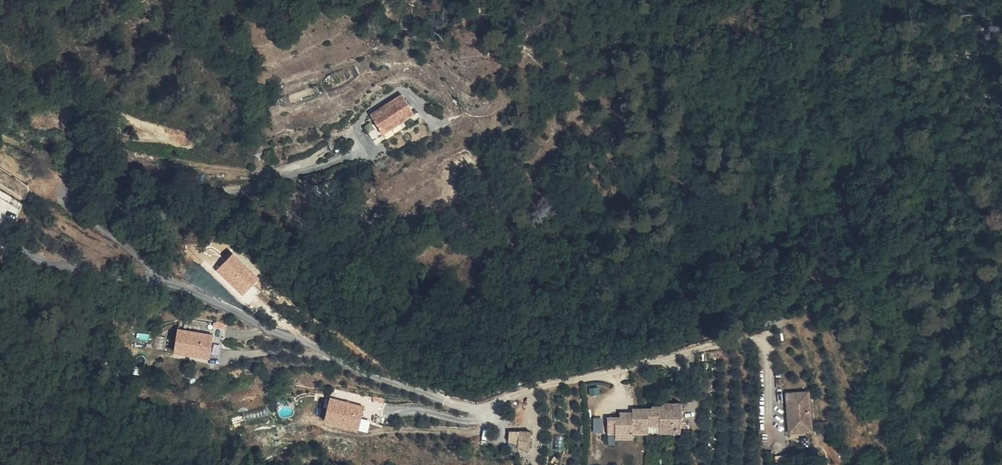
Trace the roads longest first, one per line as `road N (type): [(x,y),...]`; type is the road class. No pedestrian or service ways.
road 1 (residential): [(0,248),(182,286),(360,374),(490,410)]

